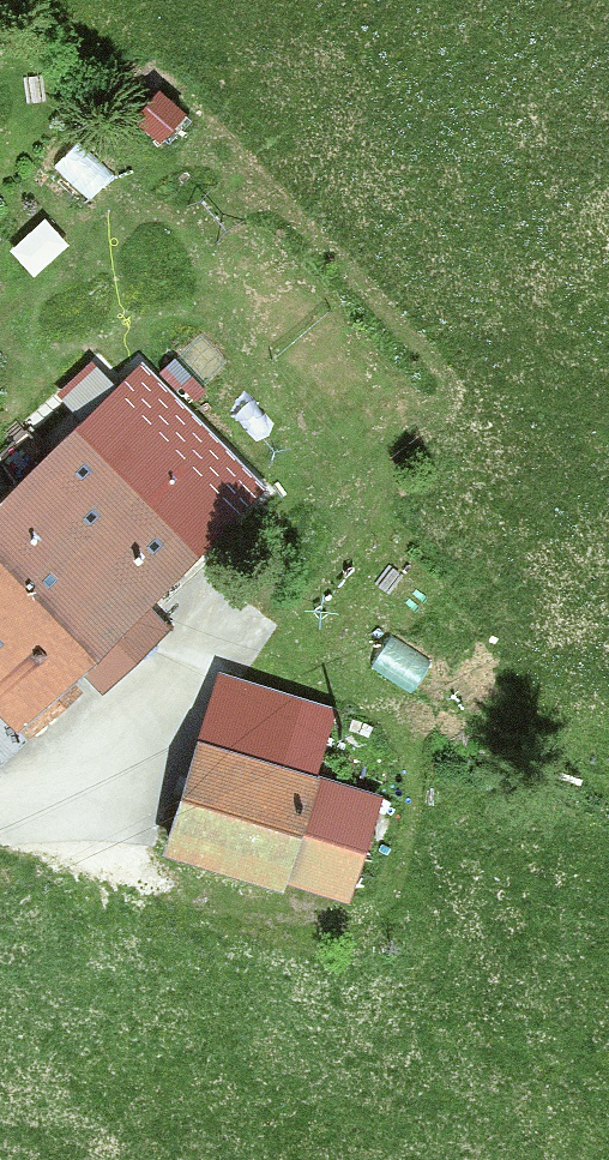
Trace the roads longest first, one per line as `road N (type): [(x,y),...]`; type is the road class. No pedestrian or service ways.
road 1 (residential): [(0,791),(141,723),(258,611)]

